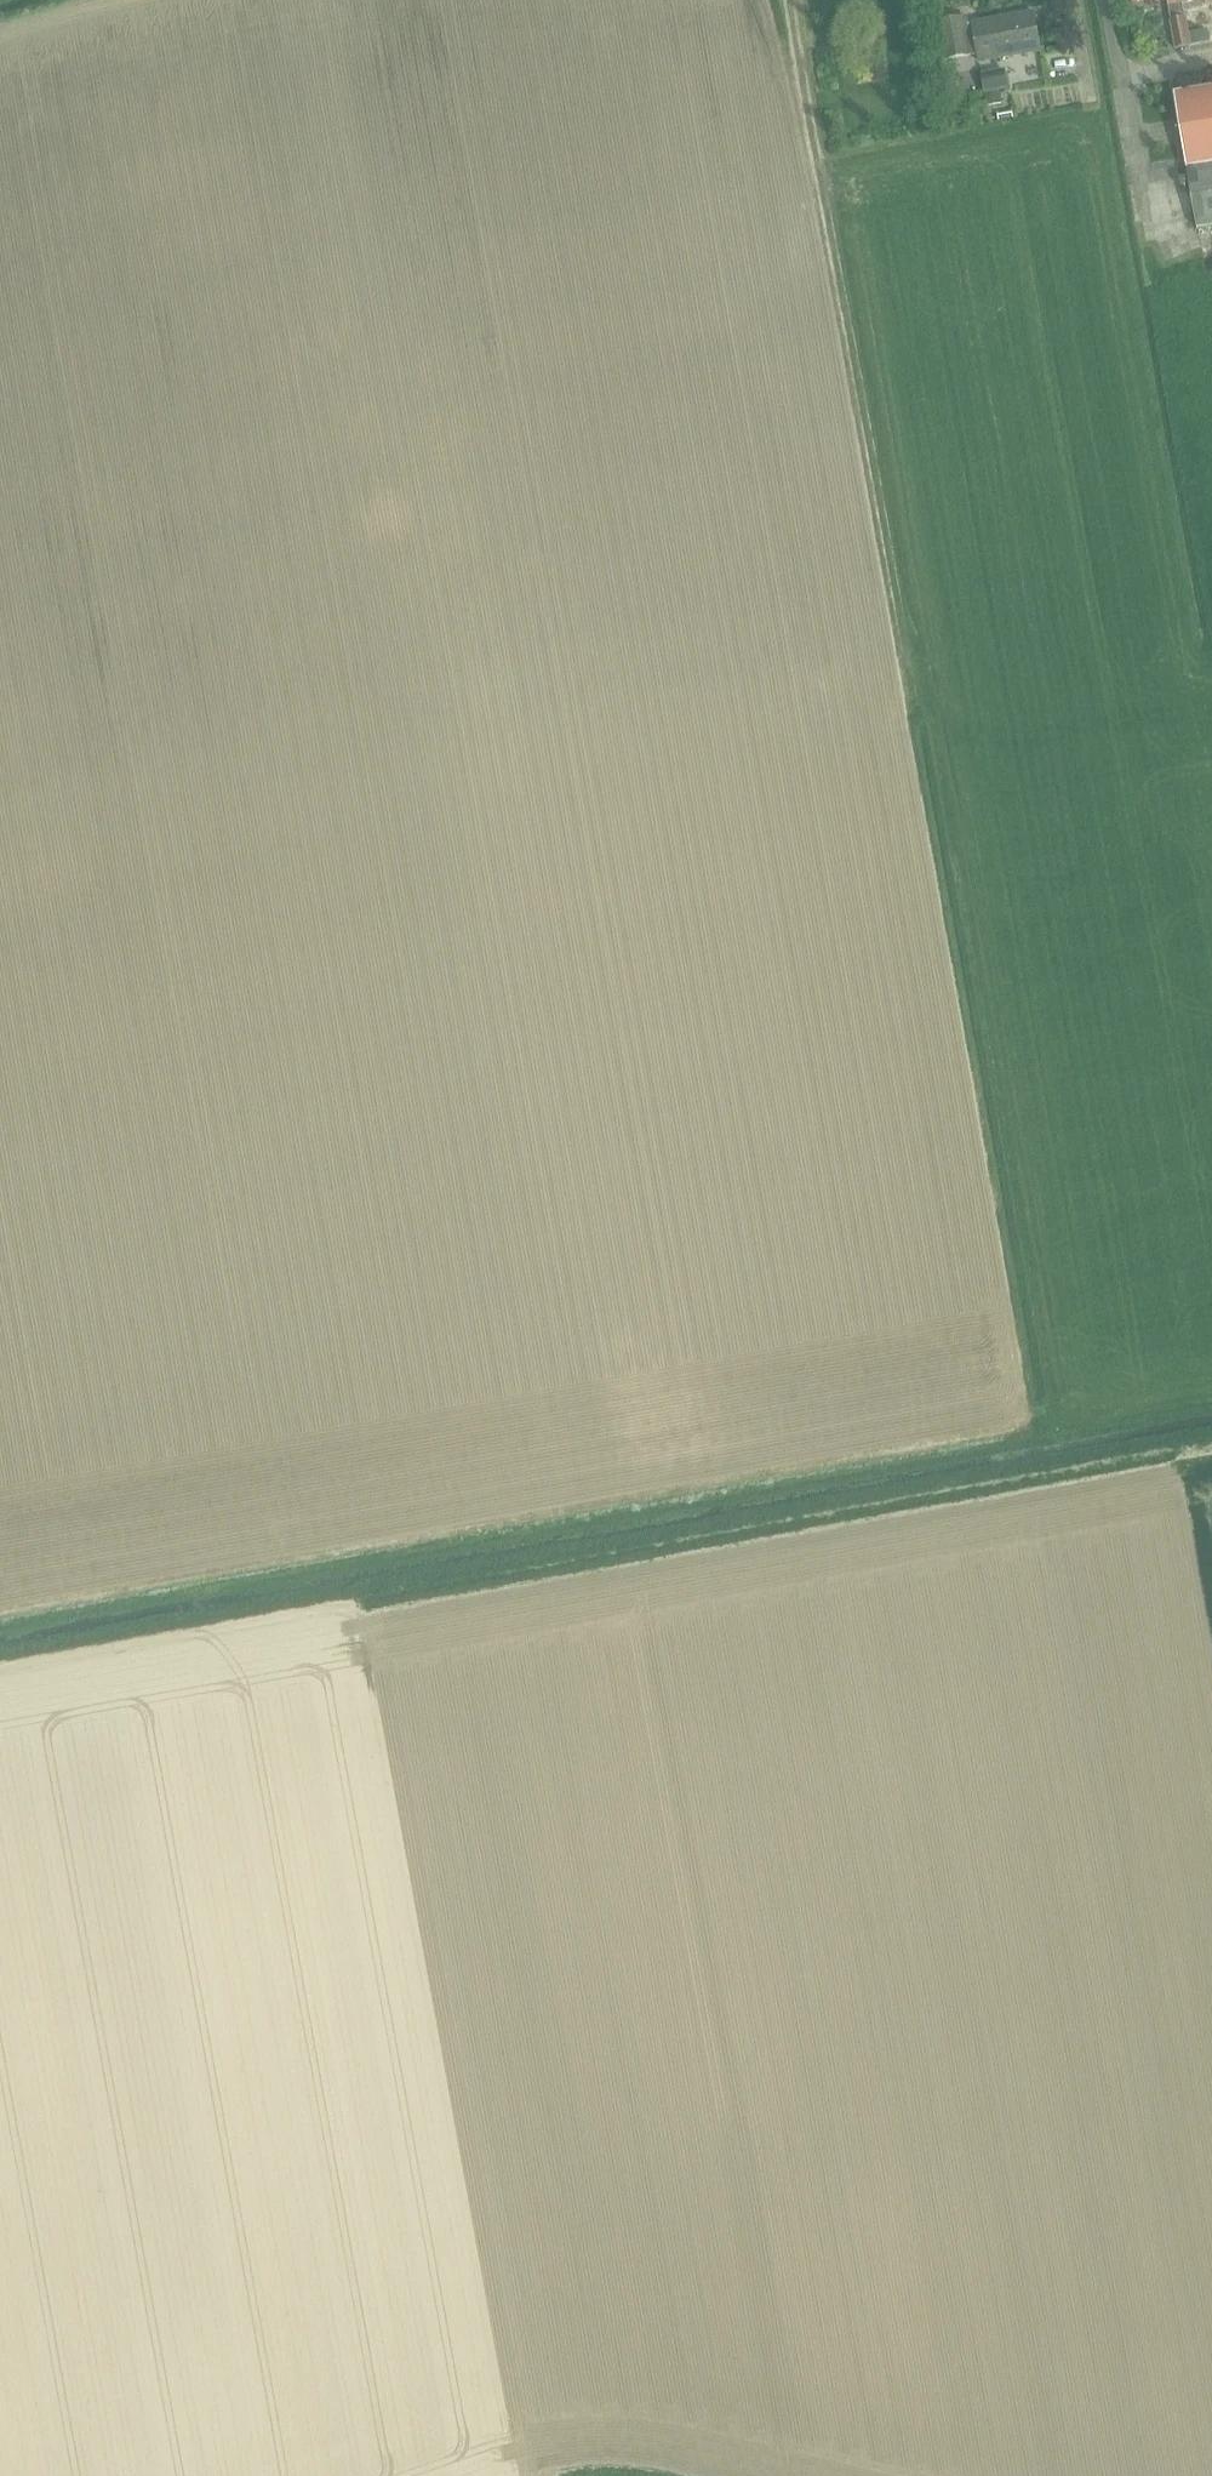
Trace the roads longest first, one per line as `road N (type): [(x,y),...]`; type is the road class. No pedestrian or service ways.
road 1 (track): [(898,622),(792,0)]

